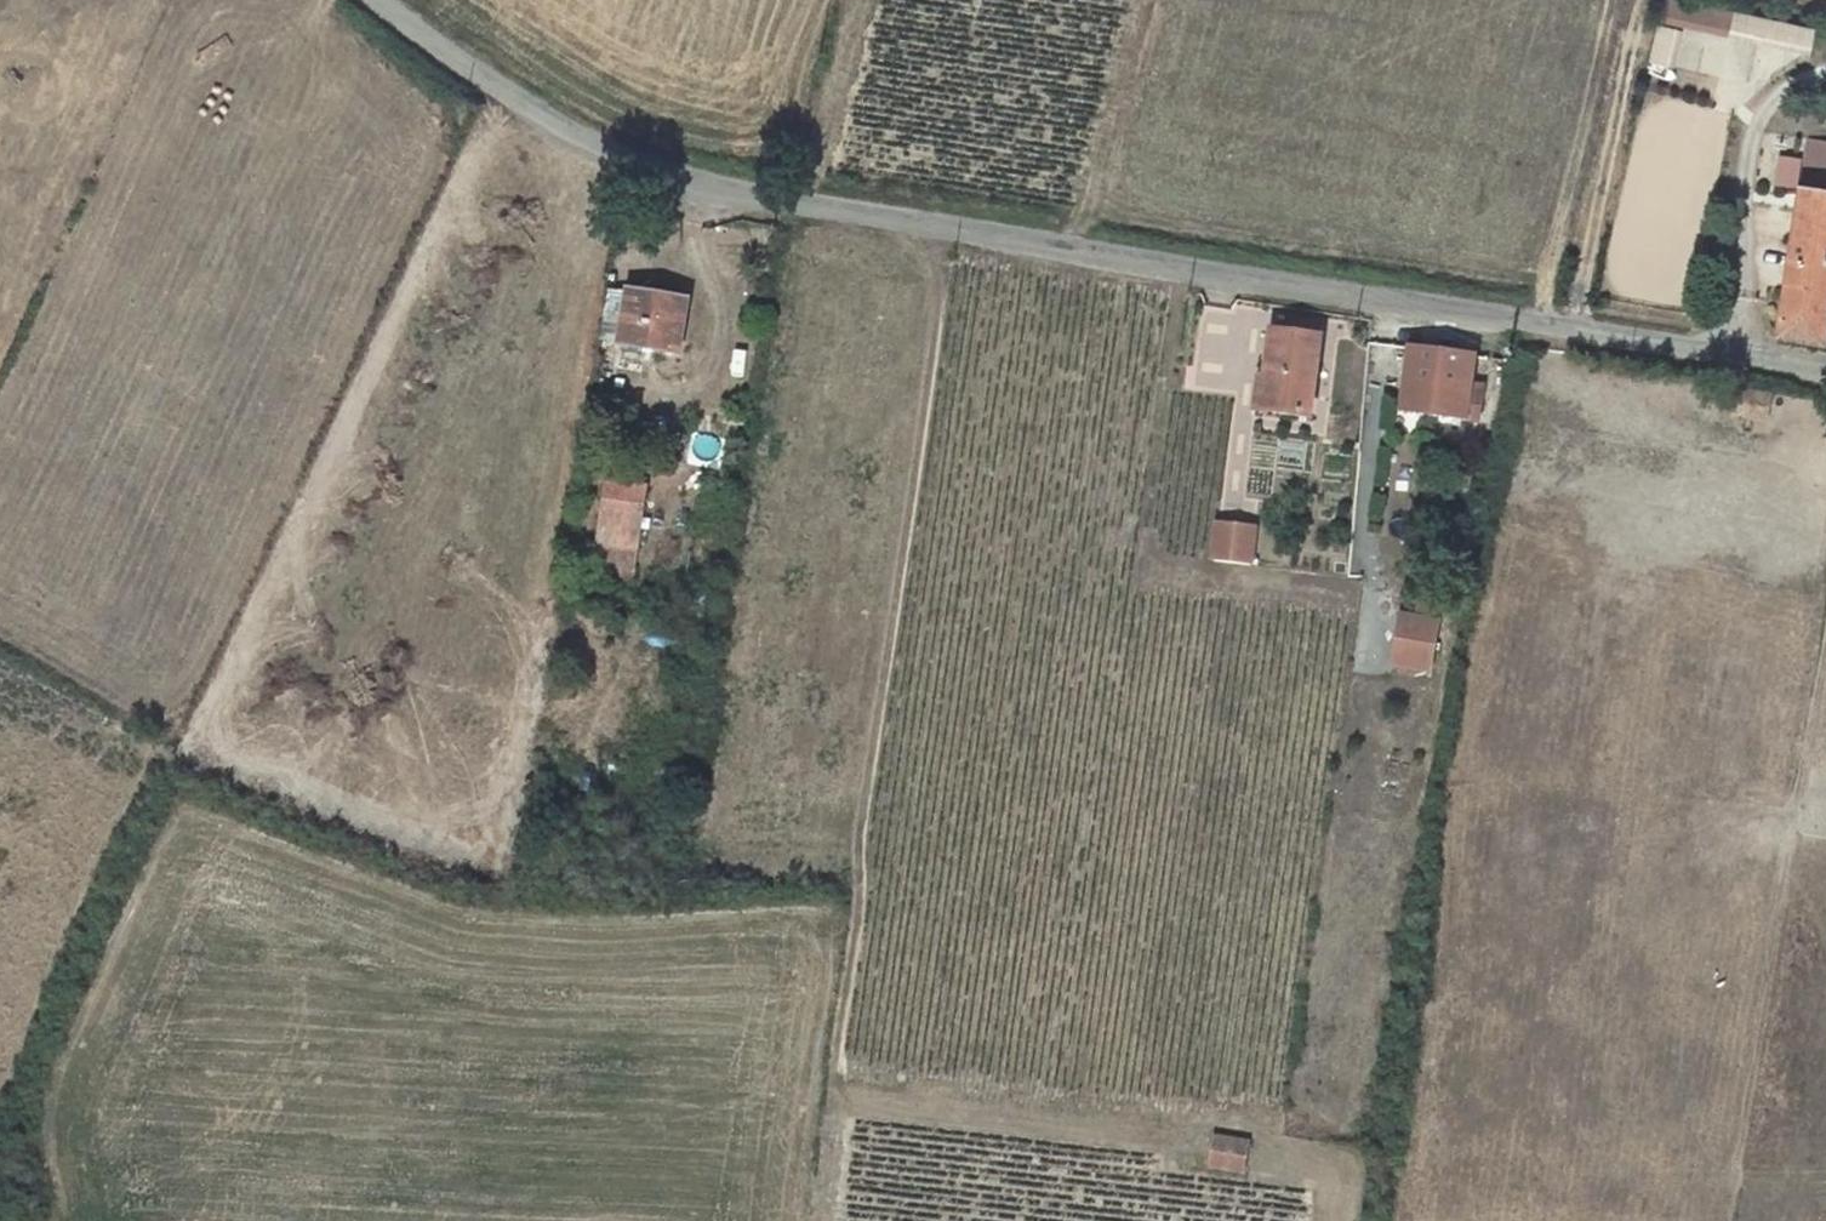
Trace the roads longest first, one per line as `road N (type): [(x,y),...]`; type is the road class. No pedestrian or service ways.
road 1 (unclassified): [(1825,369),(690,185),(615,155),(477,78),(373,0)]
road 2 (track): [(1557,325),(1633,0)]

